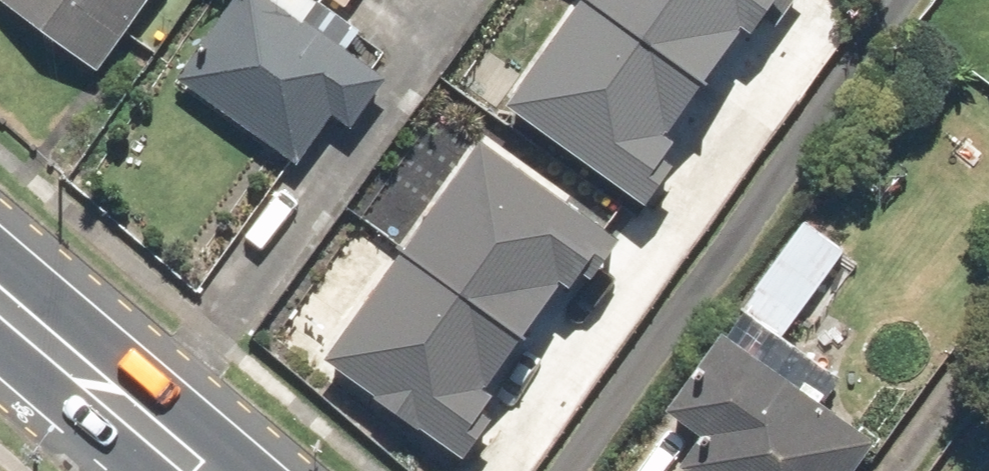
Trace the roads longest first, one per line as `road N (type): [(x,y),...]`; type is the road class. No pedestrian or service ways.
road 1 (secondary): [(0,303),(194,470)]

